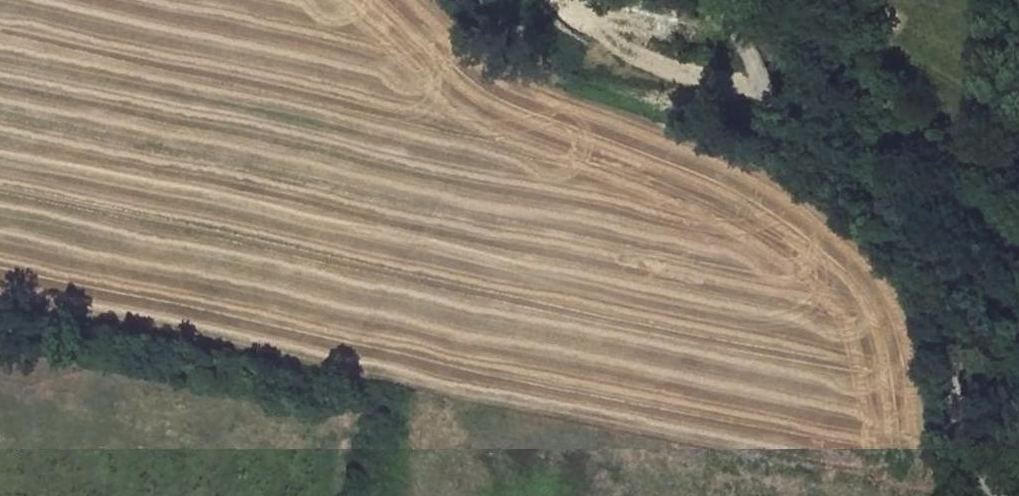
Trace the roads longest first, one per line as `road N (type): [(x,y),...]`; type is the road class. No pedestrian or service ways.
road 1 (unclassified): [(716,0),(774,104),(884,214),(933,278),(970,464),(998,495)]

